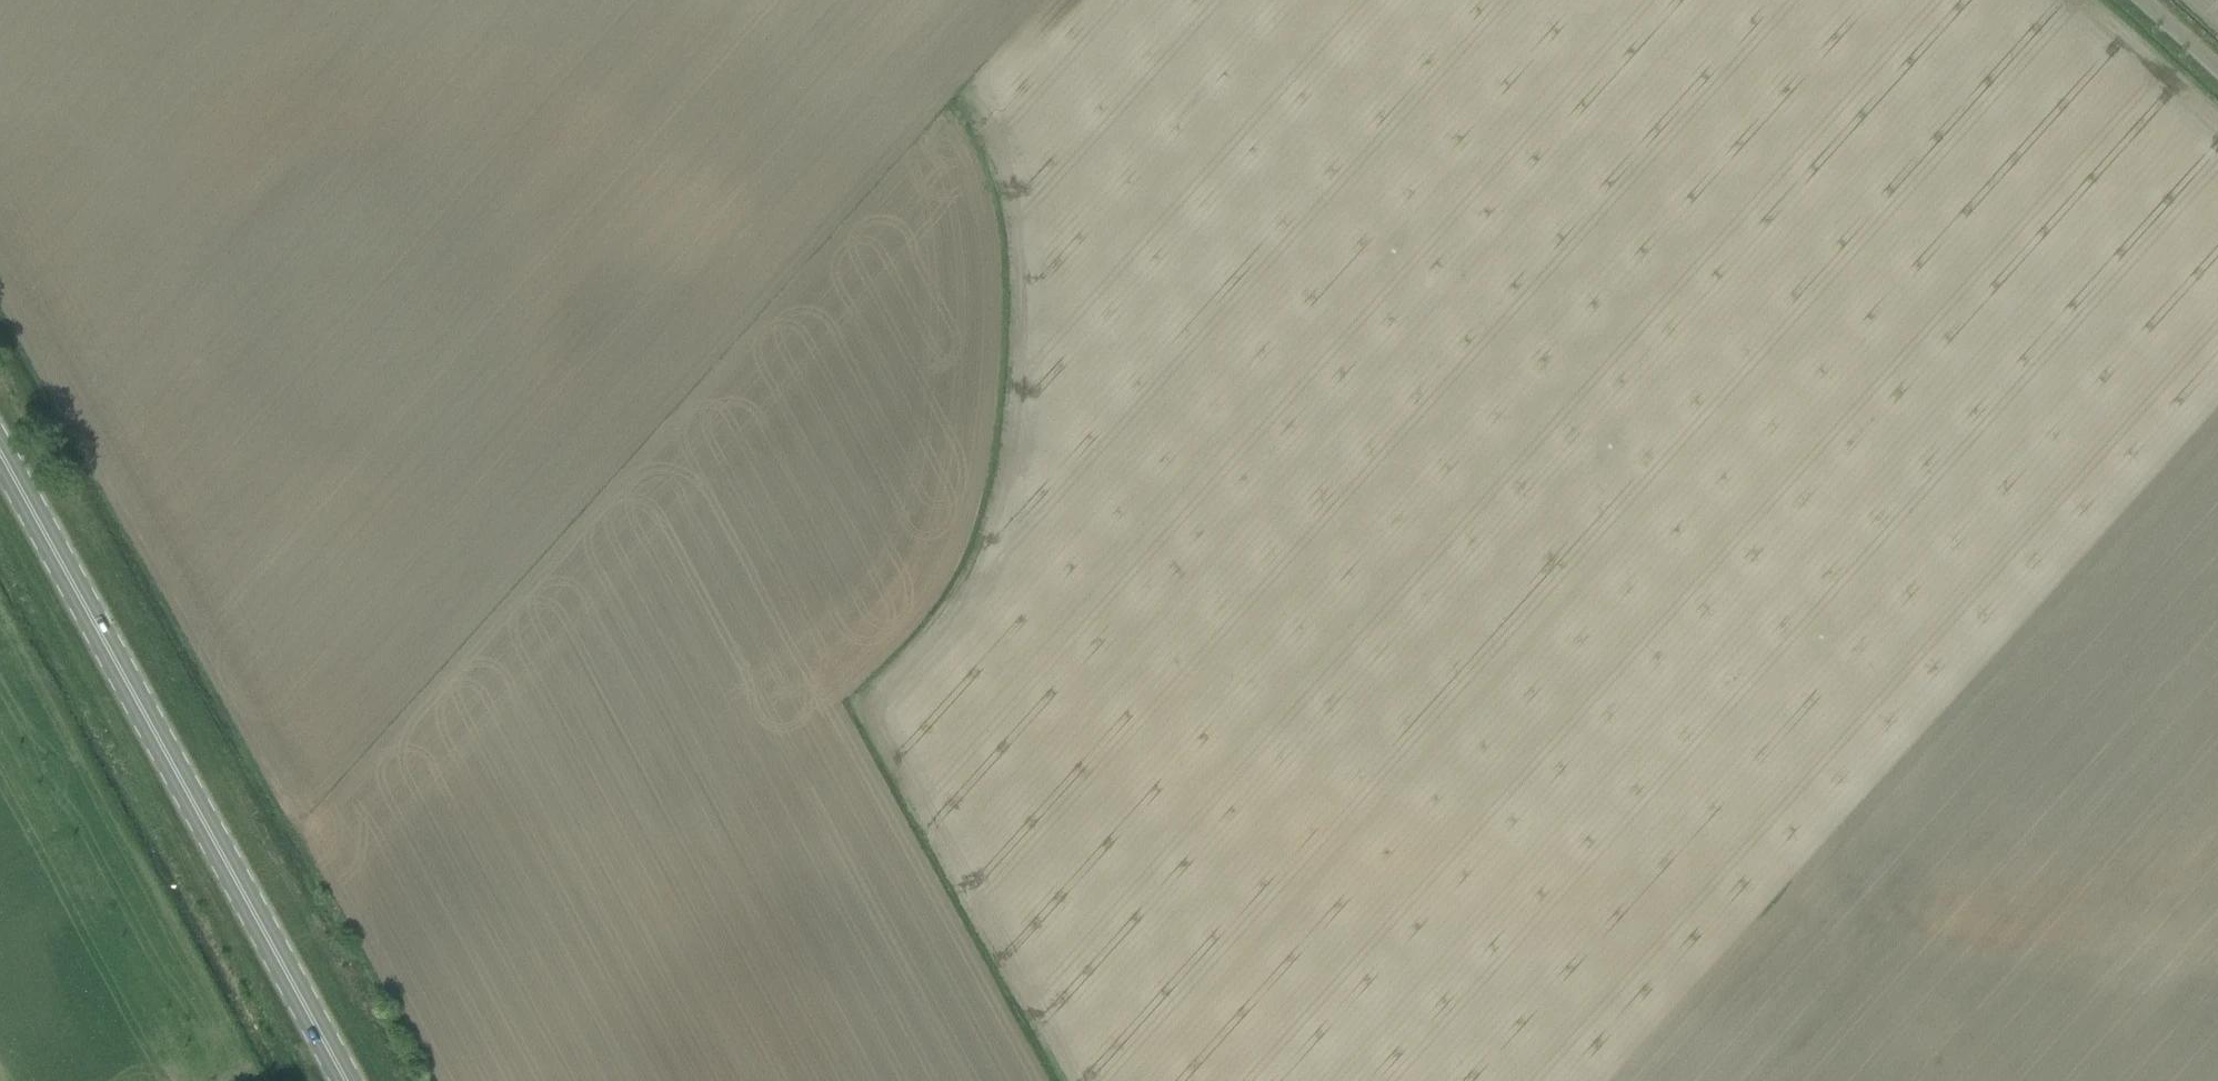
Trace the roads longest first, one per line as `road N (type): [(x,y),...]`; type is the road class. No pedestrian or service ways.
road 1 (primary): [(345,1080),(0,452)]

